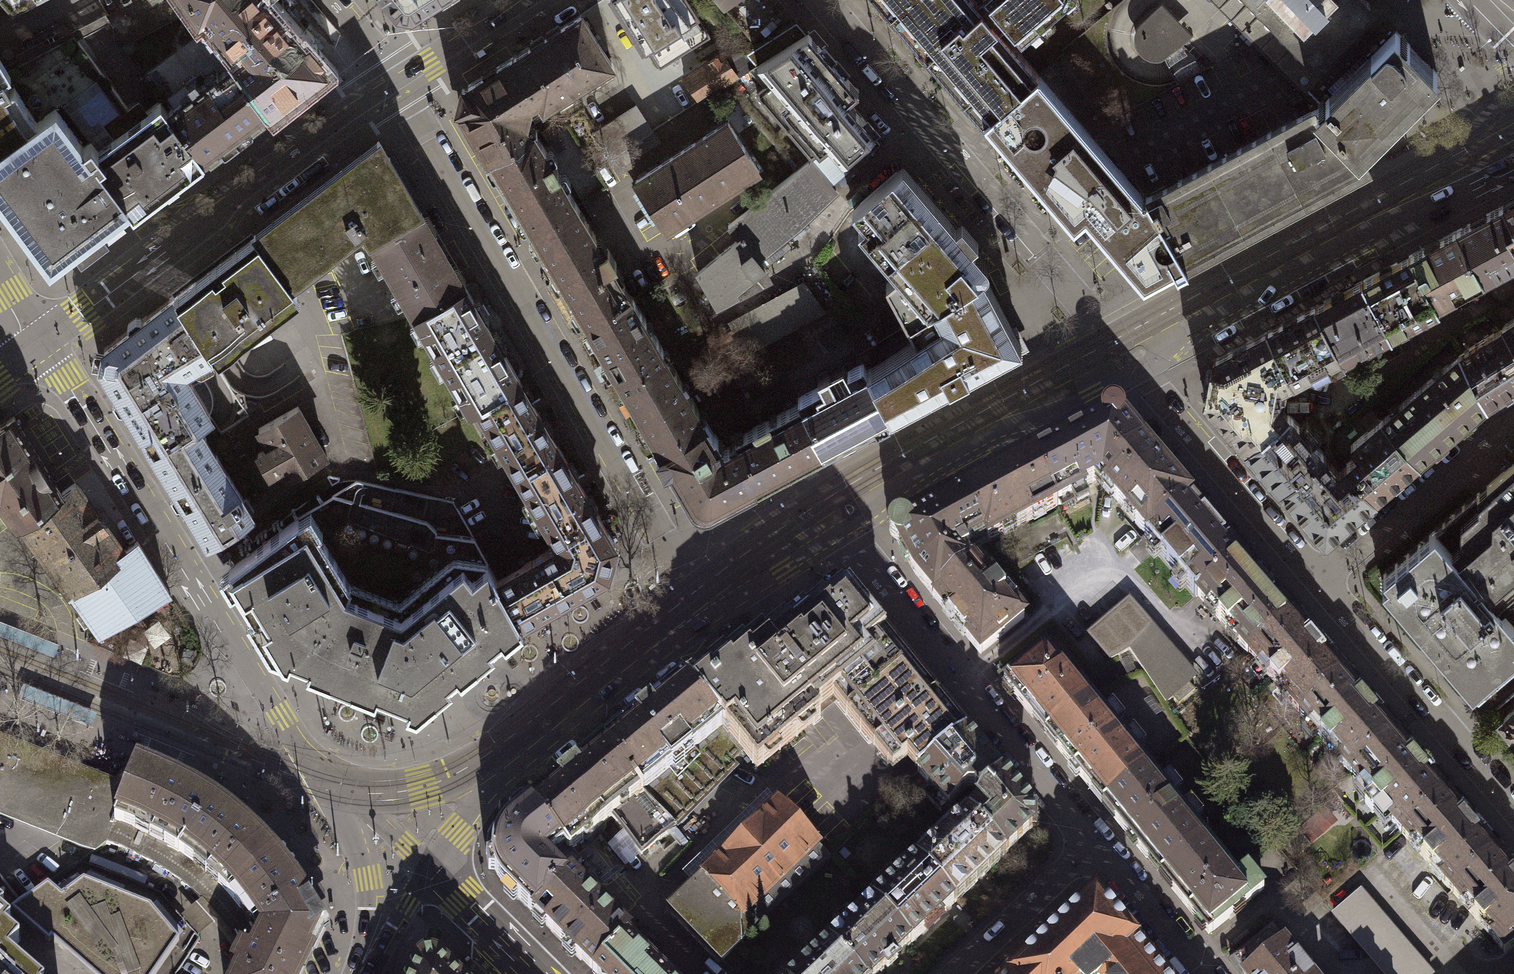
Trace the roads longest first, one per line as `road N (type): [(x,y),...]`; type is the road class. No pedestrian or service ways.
road 1 (residential): [(708,618),(392,82)]
road 2 (tertiary): [(340,791),(280,718),(40,340)]
road 3 (secondary): [(392,82),(40,340)]
road 4 (secondary): [(1137,371),(1194,327),(1513,169)]
road 5 (residential): [(836,530),(1093,846)]
road 6 (residential): [(820,0),(1079,300)]
road 7 (secondary): [(430,867),(495,782),(708,618)]
road 8 (secondary): [(836,530),(999,432),(1051,417),(1137,371)]
road 9 (residential): [(1318,583),(1513,814)]
road 10 (residential): [(1137,371),(1318,583)]
road 11 (residential): [(1513,415),(1318,583)]
road 12 (residential): [(955,973),(1093,846)]
road 13 (tertiary): [(365,961),(365,878),(340,791)]
road 14 (residential): [(1093,846),(1199,973)]
road 15 (secondary): [(708,618),(836,530)]
road 16 (secondary): [(523,0),(392,82)]
road 17 (residential): [(535,973),(430,867)]

